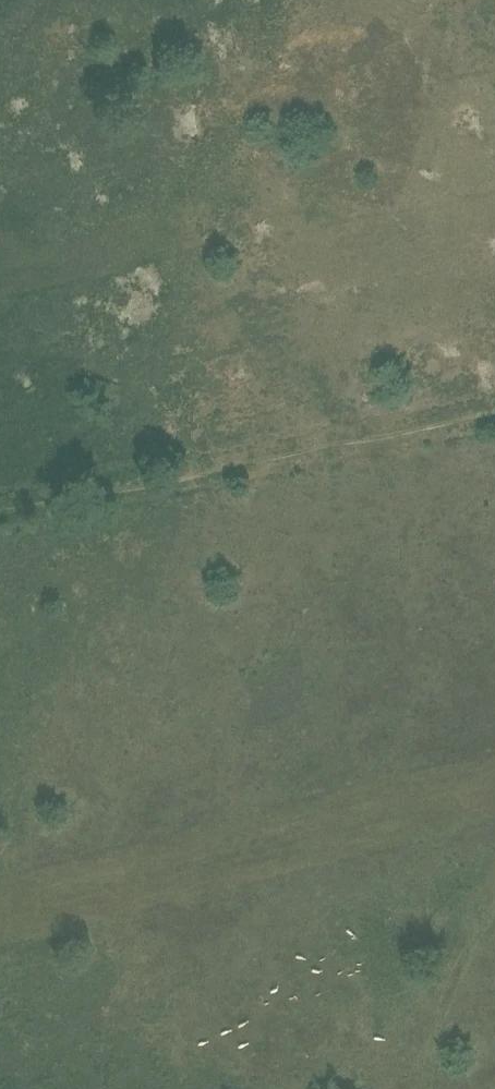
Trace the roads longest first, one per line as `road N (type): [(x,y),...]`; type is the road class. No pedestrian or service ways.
road 1 (track): [(494,901),(445,971),(431,1088)]

